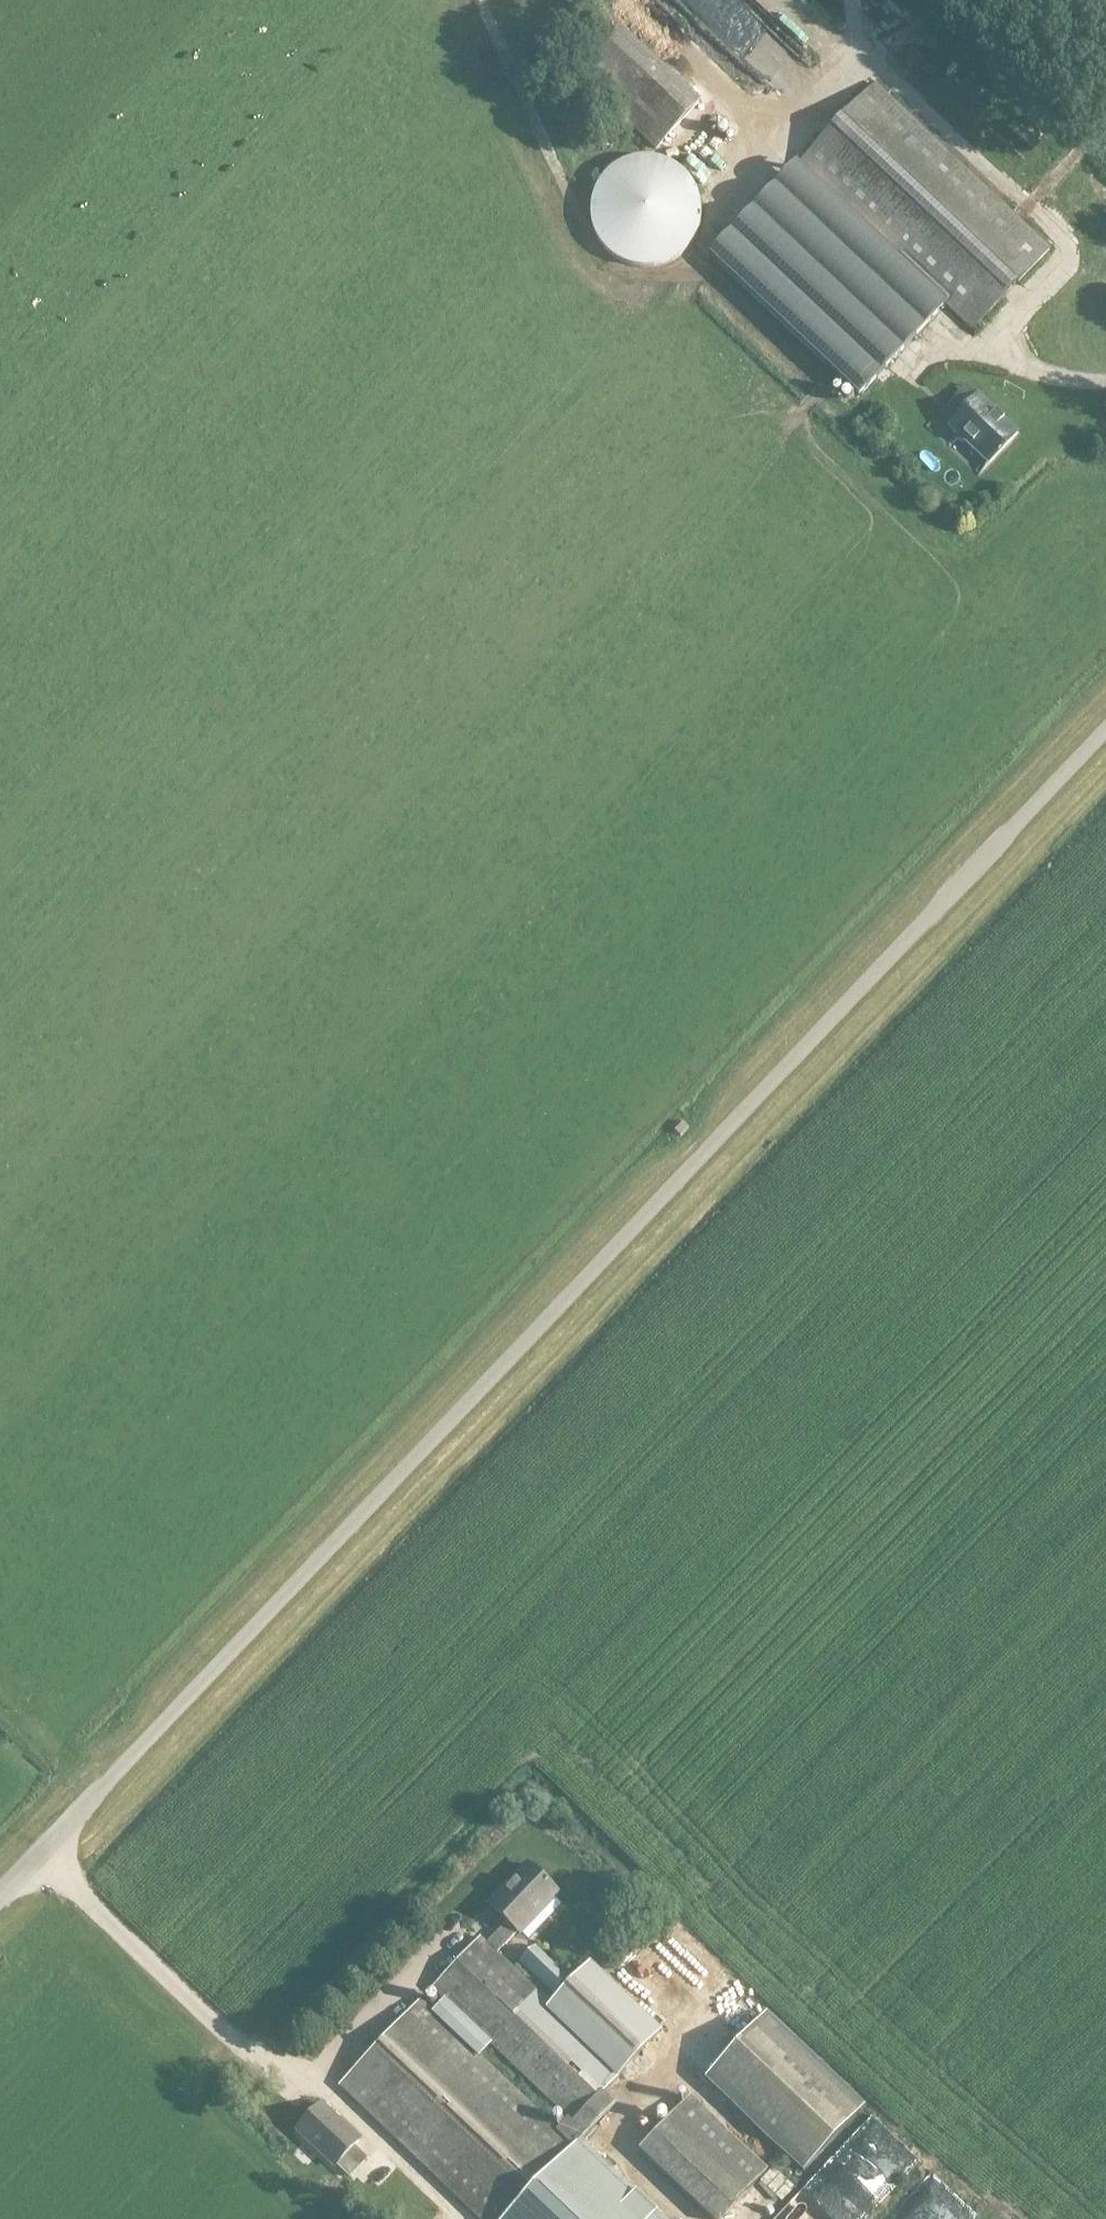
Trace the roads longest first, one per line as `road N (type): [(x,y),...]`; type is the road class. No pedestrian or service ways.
road 1 (tertiary): [(0,1897),(1105,728)]

